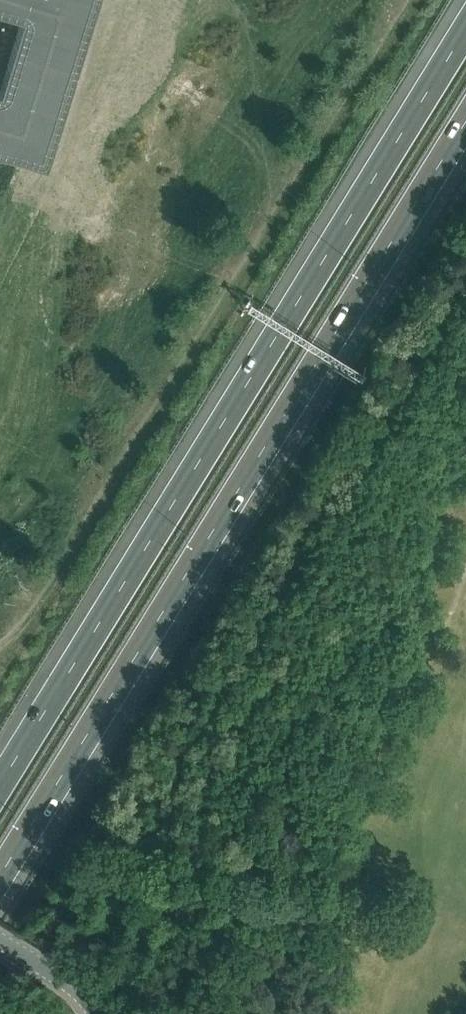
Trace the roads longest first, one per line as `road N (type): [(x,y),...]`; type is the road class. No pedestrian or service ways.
road 1 (motorway): [(465,27),(0,780)]
road 2 (motorway): [(0,874),(465,125)]
road 3 (tertiary): [(97,1013),(81,994),(0,942)]

